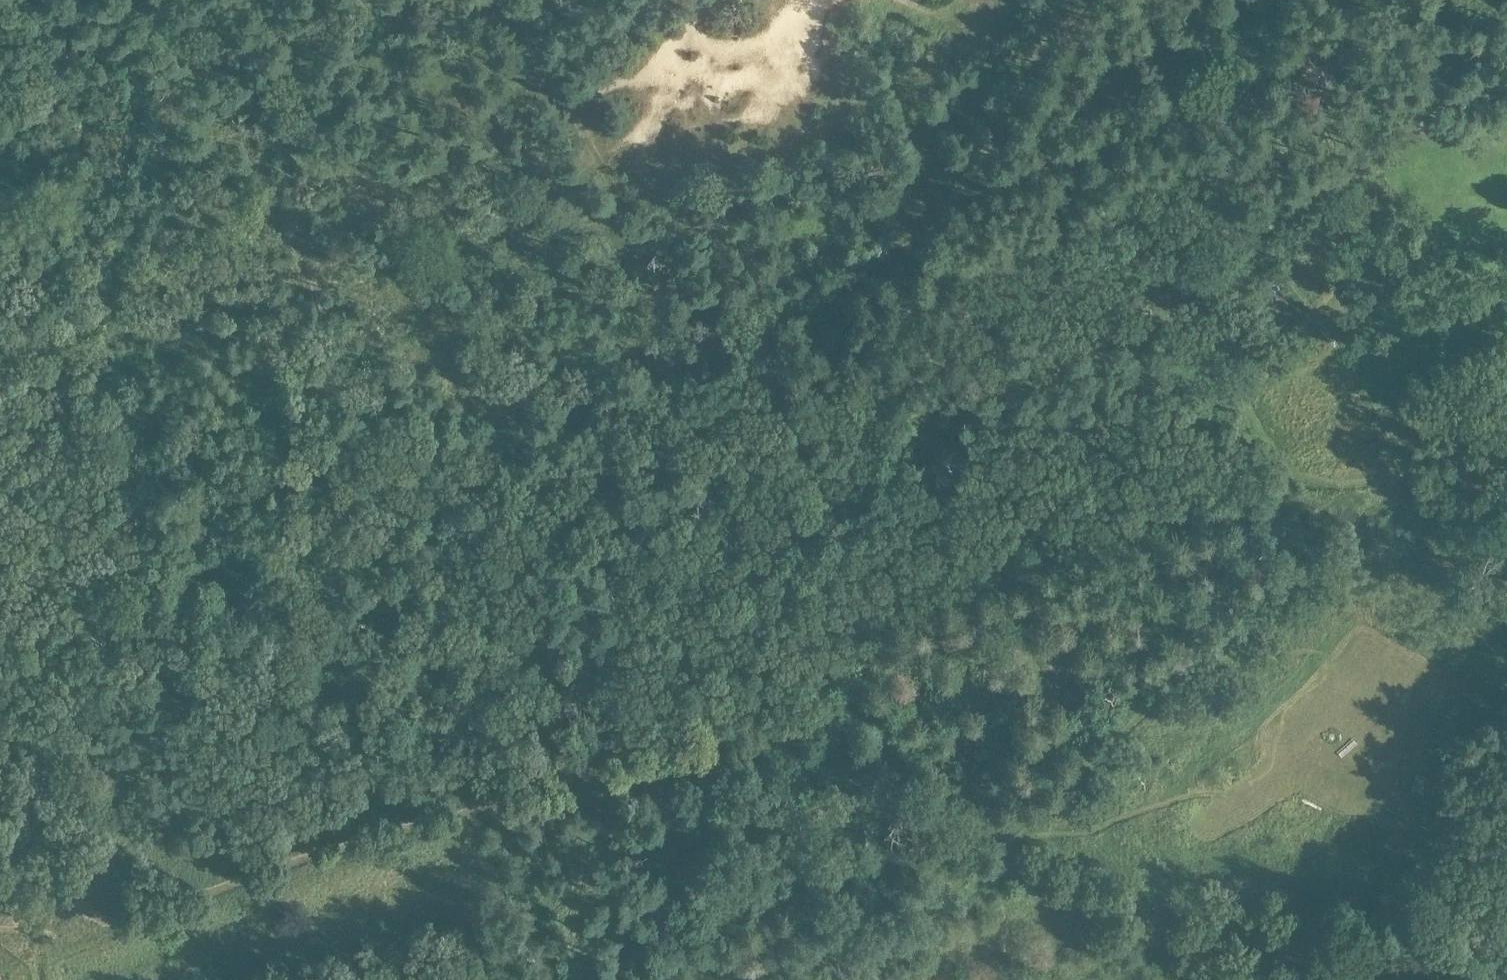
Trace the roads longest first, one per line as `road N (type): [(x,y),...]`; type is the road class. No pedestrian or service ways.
road 1 (track): [(1080,0),(963,182),(889,253),(818,274),(698,273),(633,227),(634,173)]

